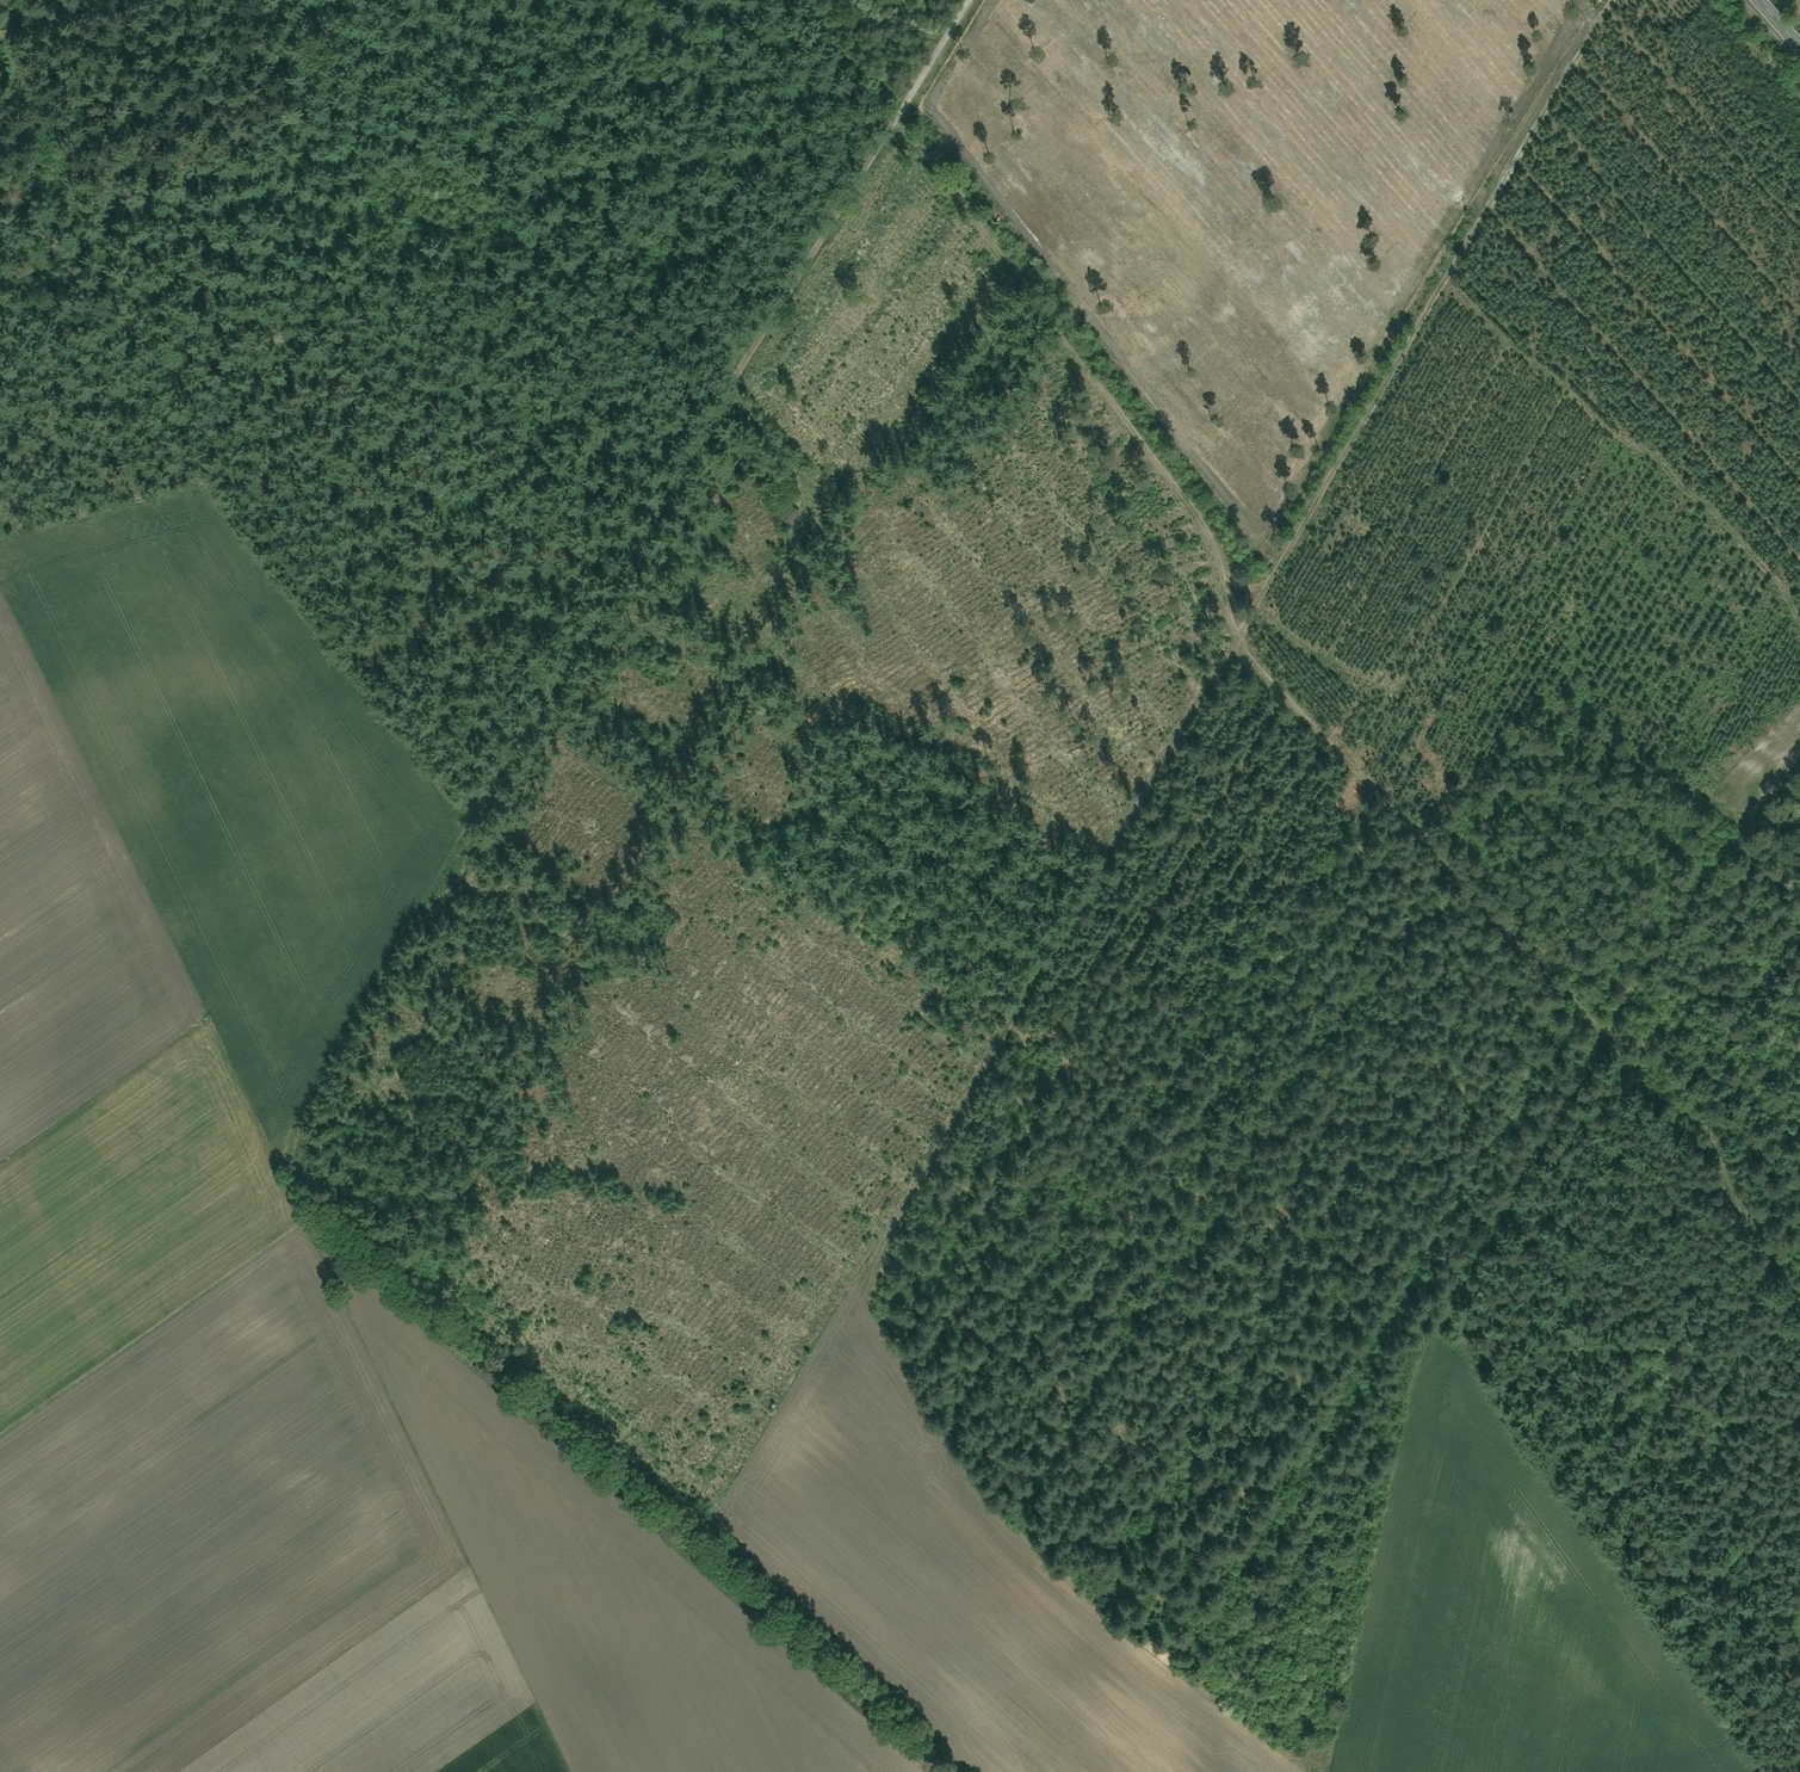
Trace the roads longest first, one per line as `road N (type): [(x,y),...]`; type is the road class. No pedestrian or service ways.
road 1 (track): [(285,1145),(479,799),(972,0)]
road 2 (track): [(897,122),(796,0)]

